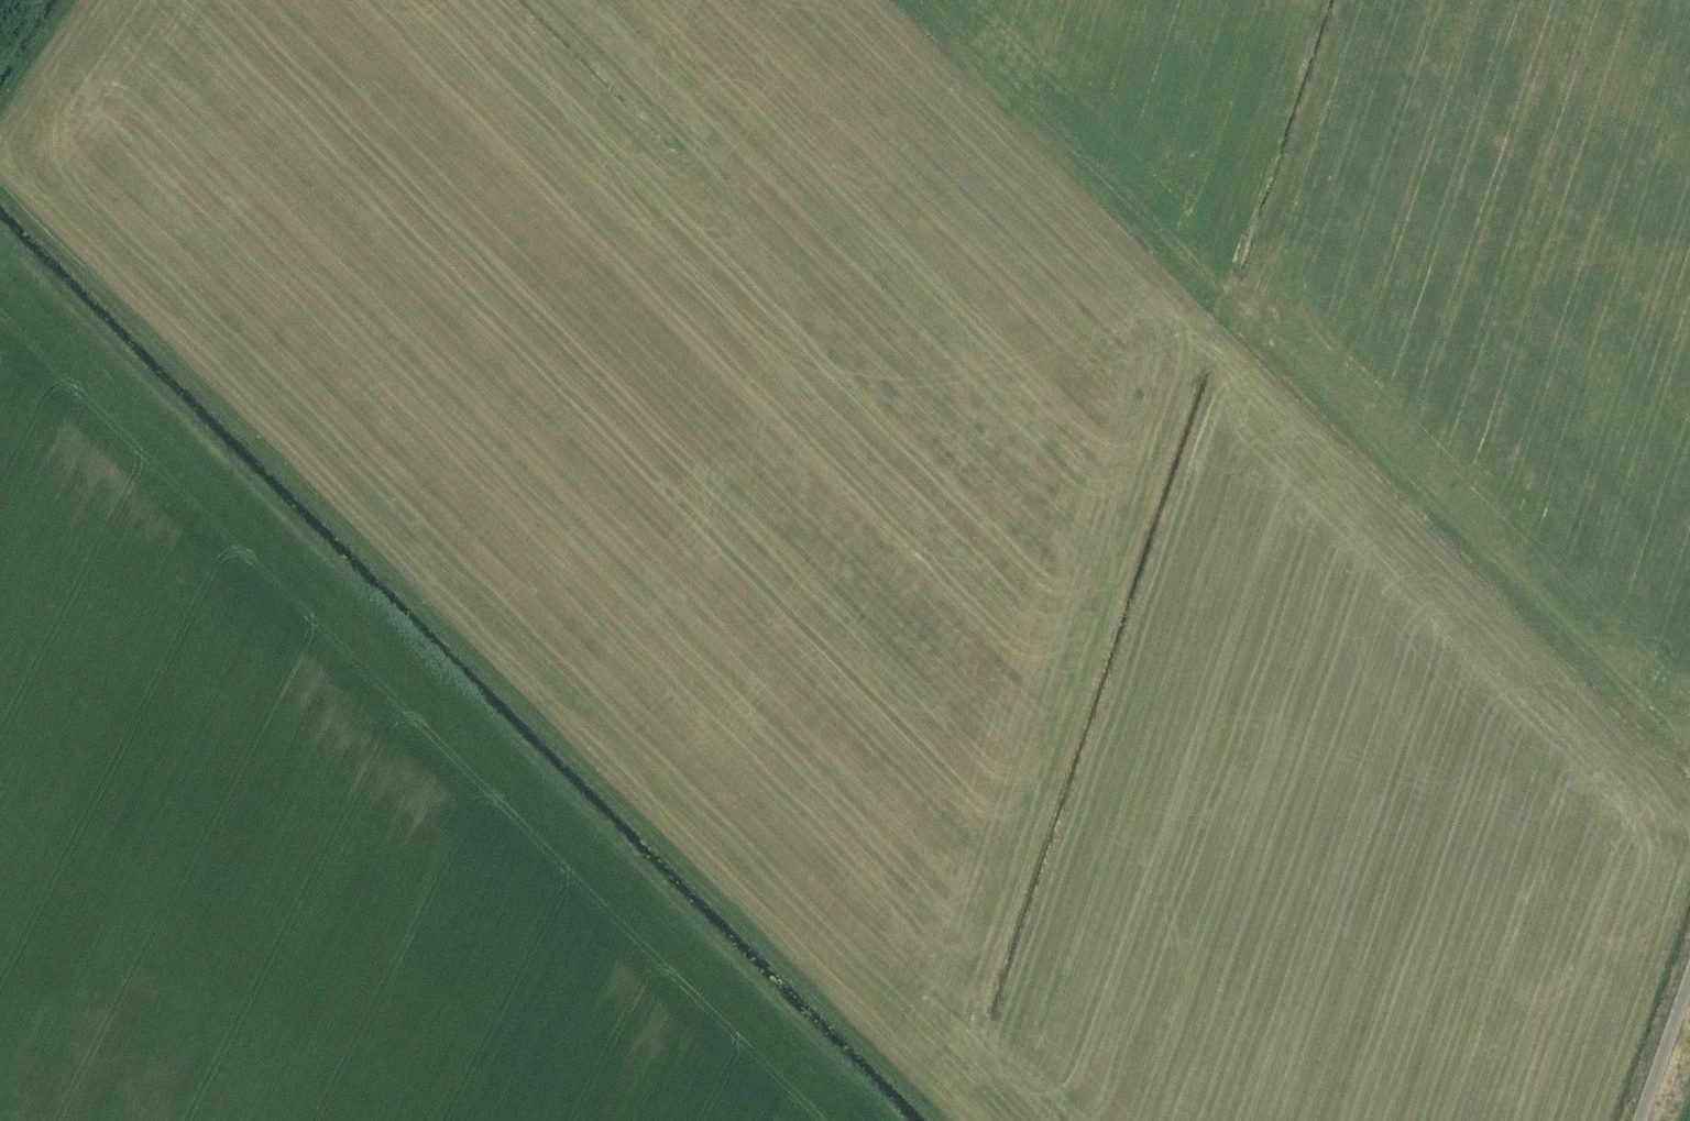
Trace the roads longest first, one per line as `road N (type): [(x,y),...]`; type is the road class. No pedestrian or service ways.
road 1 (unclassified): [(1639,1120),(1689,976)]

